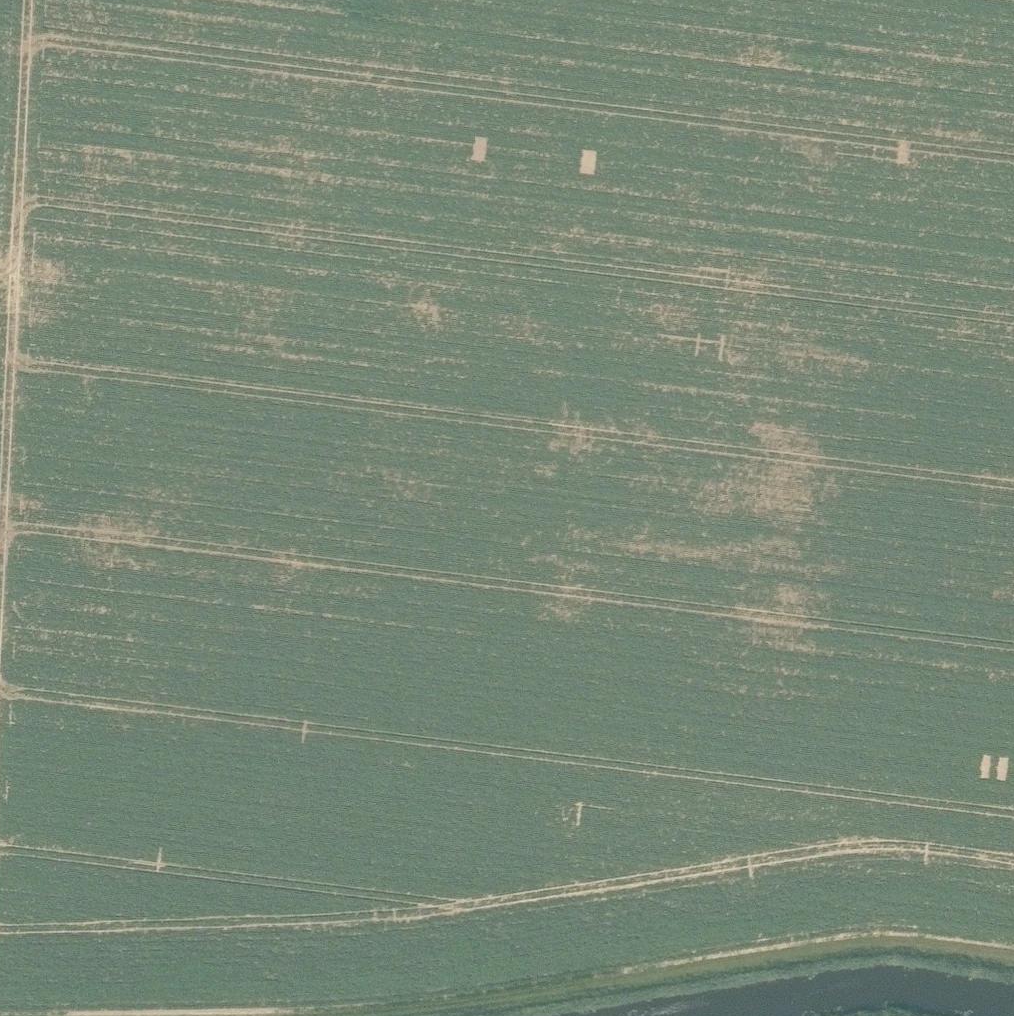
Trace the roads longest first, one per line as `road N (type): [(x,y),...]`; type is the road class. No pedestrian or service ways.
road 1 (track): [(301,1015),(484,1000),(863,946),(1013,959)]

